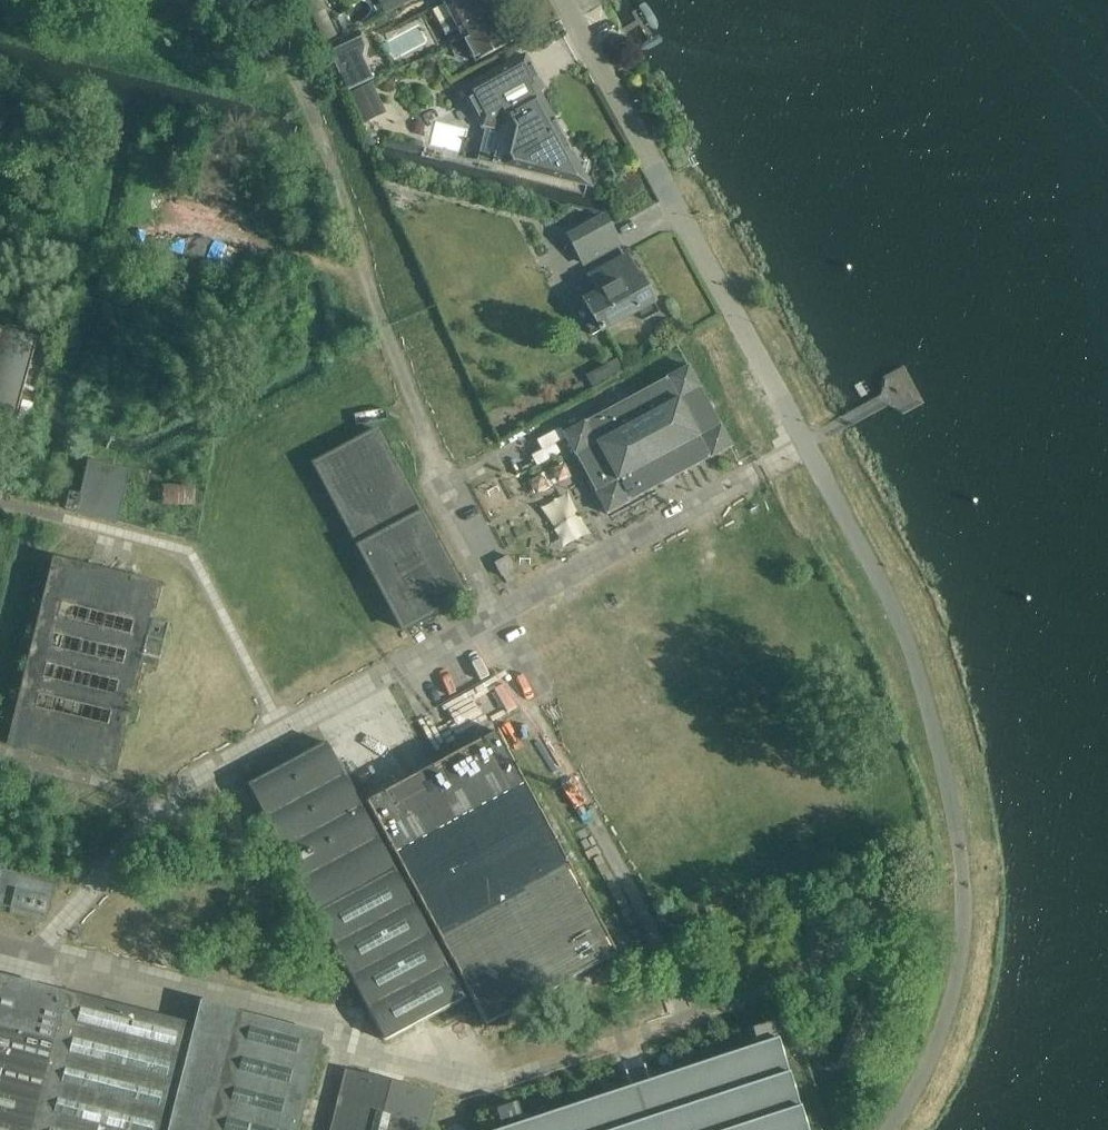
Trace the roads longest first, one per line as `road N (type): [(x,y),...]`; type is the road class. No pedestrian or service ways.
road 1 (unclassified): [(892,1129),(931,1063),(960,964),(967,895),(959,828),(925,685),(894,604),(805,442)]
road 2 (unclassified): [(496,614),(444,508),(416,405),(268,0)]
road 3 (residential): [(805,442),(551,0)]
road 4 (track): [(681,1021),(662,946),(484,622)]
road 5 (unclassified): [(155,817),(198,776),(496,614)]
road 6 (unclassified): [(496,614),(805,442)]
road 7 (unclassified): [(660,1026),(509,1081),(467,1085),(382,1060),(344,1032)]
road 8 (unclassified): [(344,1032),(34,957)]
road 9 (unclassified): [(34,957),(155,817)]
road 10 (unclassified): [(155,817),(112,782),(0,754)]

